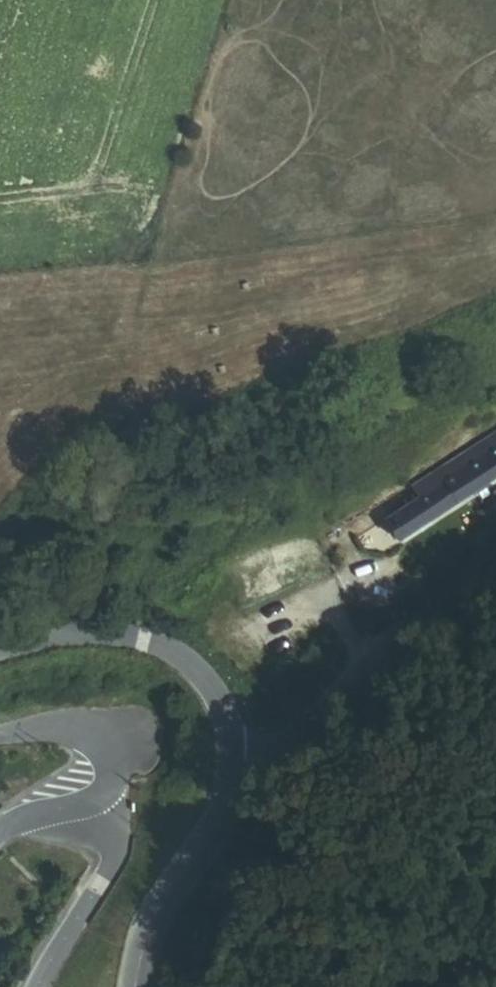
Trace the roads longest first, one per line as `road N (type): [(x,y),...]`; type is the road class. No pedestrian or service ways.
road 1 (unclassified): [(495,546),(229,792)]
road 2 (tertiary): [(229,792),(230,730),(219,703),(169,648),(84,633),(0,648)]
road 3 (tertiary): [(140,986),(168,897),(229,792)]
road 4 (residential): [(121,792),(108,871),(39,986)]
road 5 (residential): [(121,792),(130,762),(123,738),(104,725),(0,736)]
road 6 (residential): [(0,837),(121,792)]

